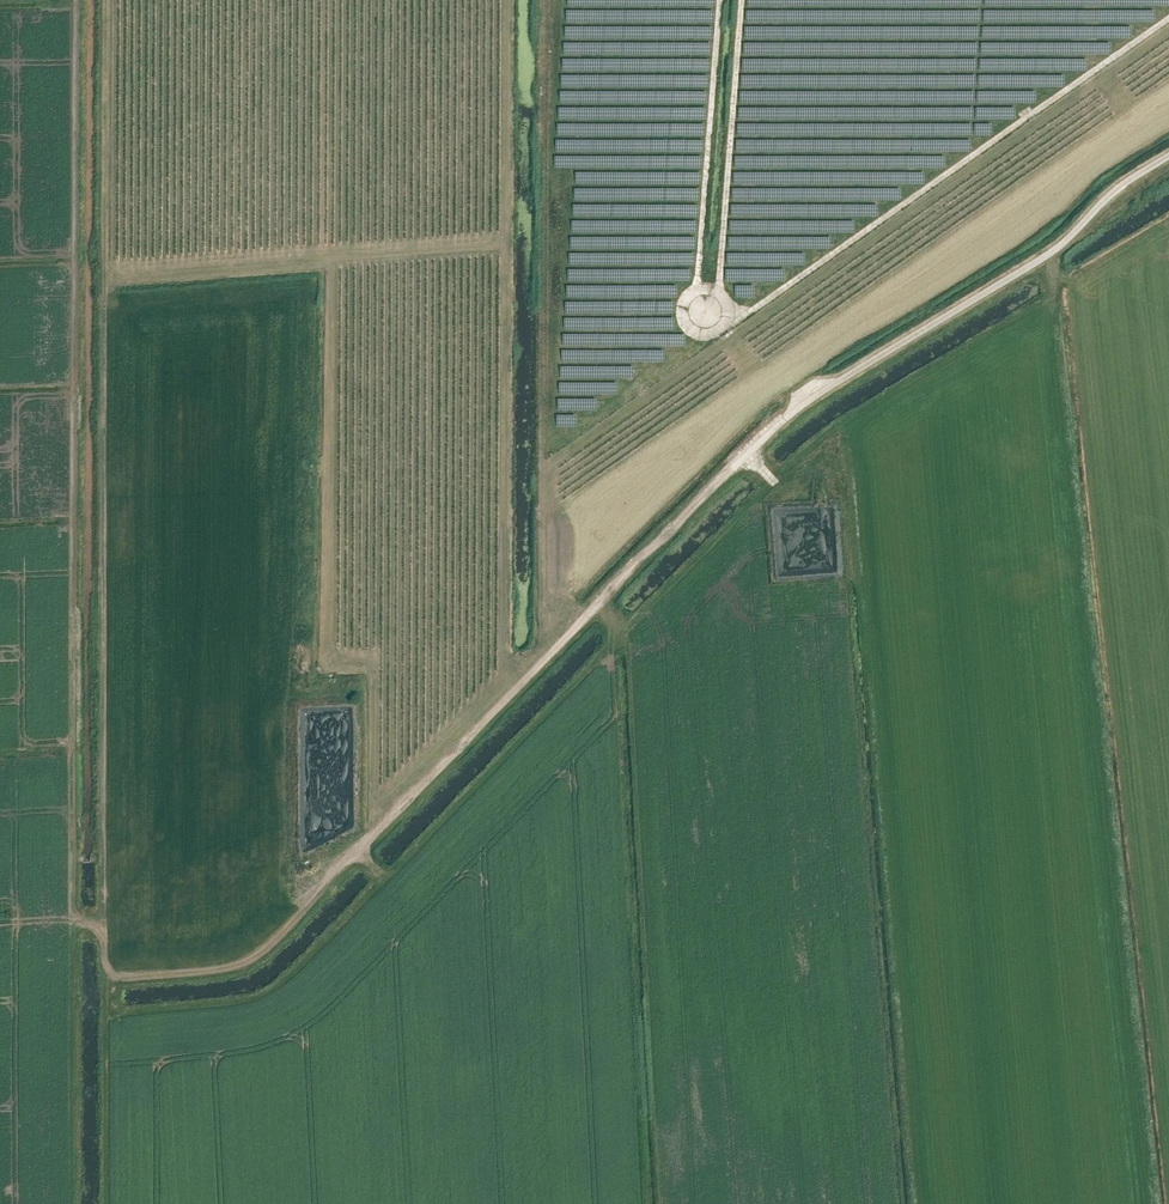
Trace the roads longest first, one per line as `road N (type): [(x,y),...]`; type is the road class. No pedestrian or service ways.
road 1 (track): [(748,454),(267,950),(229,969),(125,974),(104,952),(103,0)]
road 2 (track): [(742,0),(720,282),(707,313),(698,281),(720,0)]
road 3 (track): [(707,313),(750,314),(1168,20)]
road 4 (unclassified): [(748,454),(836,383),(1048,255),(1110,195),(1168,156)]

